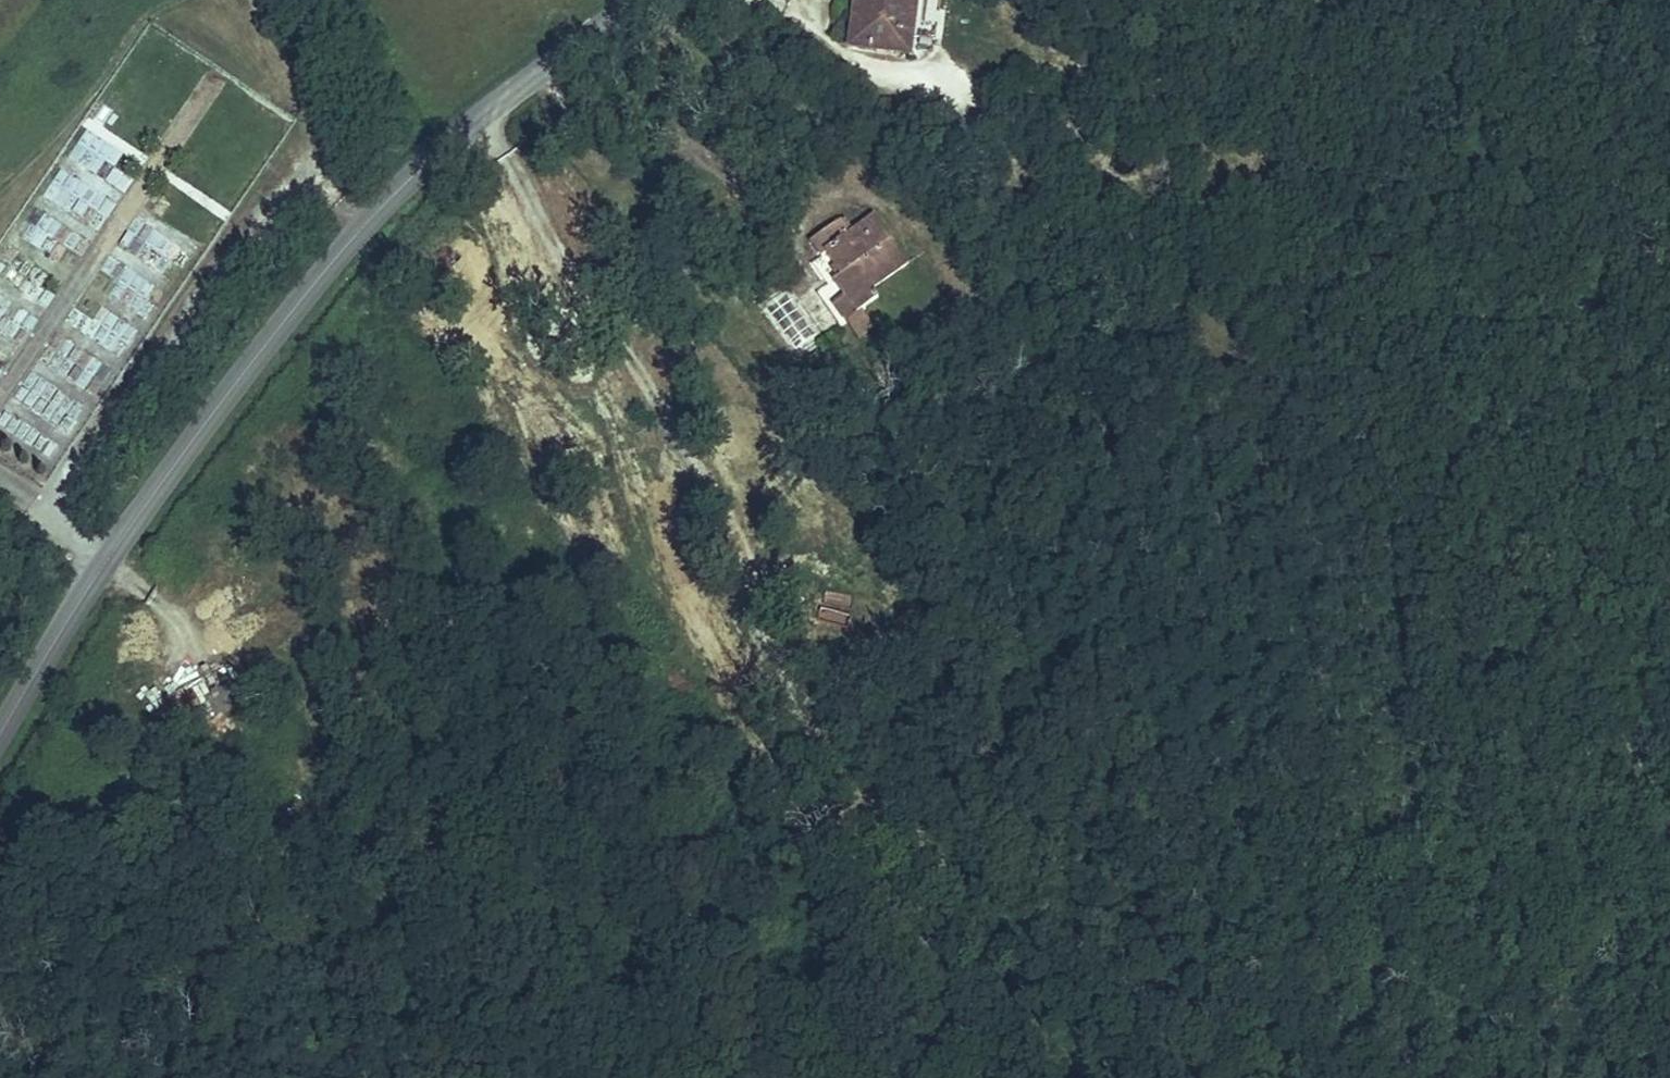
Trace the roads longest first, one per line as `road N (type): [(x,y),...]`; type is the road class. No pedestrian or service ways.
road 1 (tertiary): [(0,731),(146,499),(344,249),(455,136),(637,0)]

